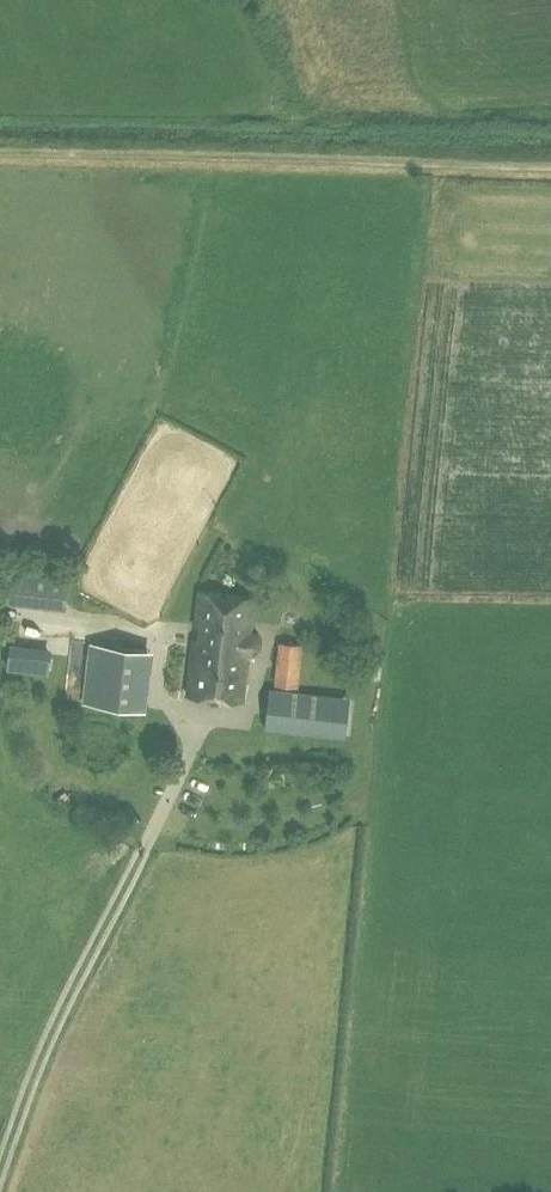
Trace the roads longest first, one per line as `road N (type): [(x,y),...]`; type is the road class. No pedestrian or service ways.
road 1 (track): [(211,716),(59,1016),(0,1172)]

